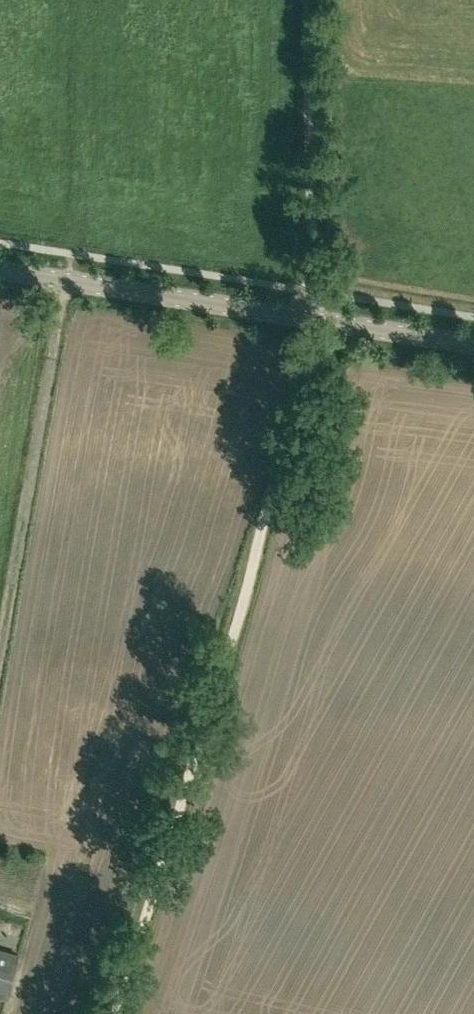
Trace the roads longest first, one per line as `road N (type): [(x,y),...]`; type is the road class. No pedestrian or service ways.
road 1 (unclassified): [(473,344),(0,268)]

